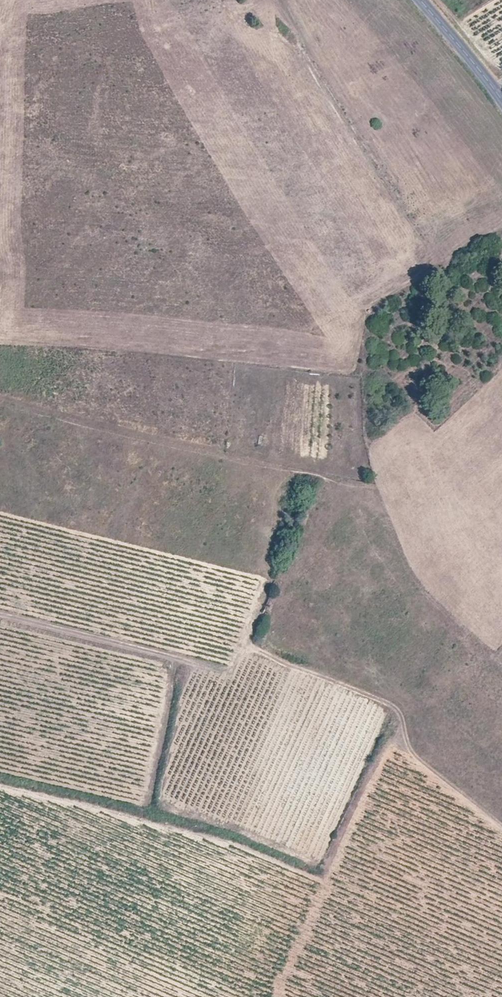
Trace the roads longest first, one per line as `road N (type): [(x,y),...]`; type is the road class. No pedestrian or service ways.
road 1 (tertiary): [(501,103),(420,0)]

